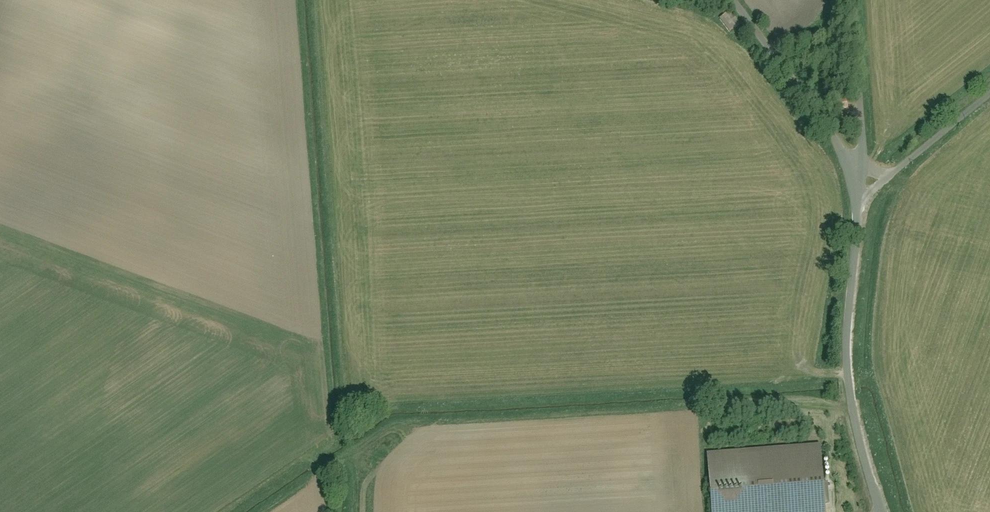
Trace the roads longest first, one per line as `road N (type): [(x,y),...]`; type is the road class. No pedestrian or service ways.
road 1 (residential): [(884,511),(847,374),(862,203)]
road 2 (residential): [(862,203),(835,144),(734,0)]
road 3 (residential): [(854,0),(862,203)]
road 4 (residential): [(989,92),(862,203)]

